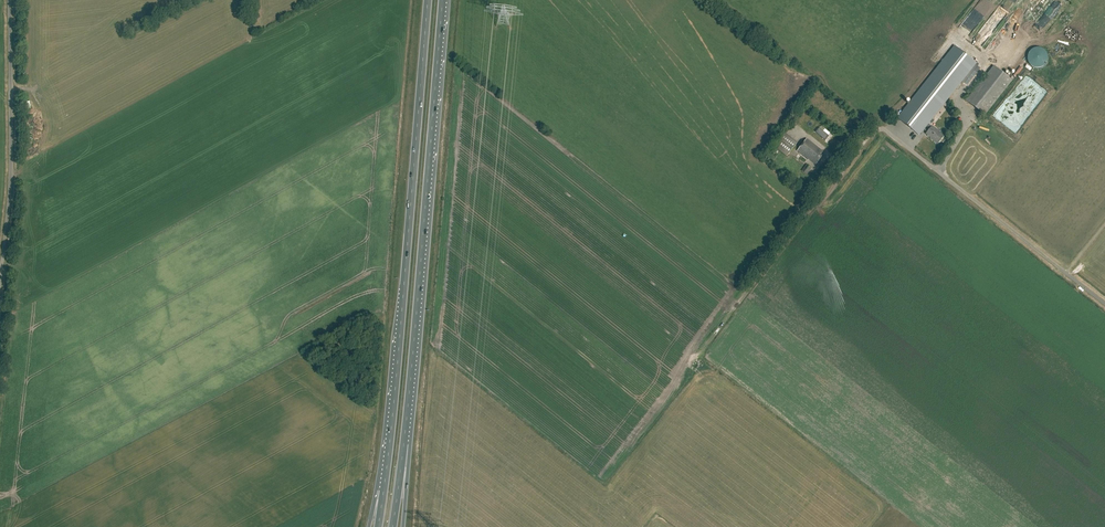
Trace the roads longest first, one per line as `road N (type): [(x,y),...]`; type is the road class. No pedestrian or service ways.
road 1 (trunk): [(428,0),(384,491)]
road 2 (trunk): [(404,445),(443,0)]
road 3 (unclassified): [(1104,304),(887,131),(871,134),(842,171)]
road 4 (unclassified): [(0,278),(10,187),(10,0)]
road 5 (track): [(842,171),(702,351)]

